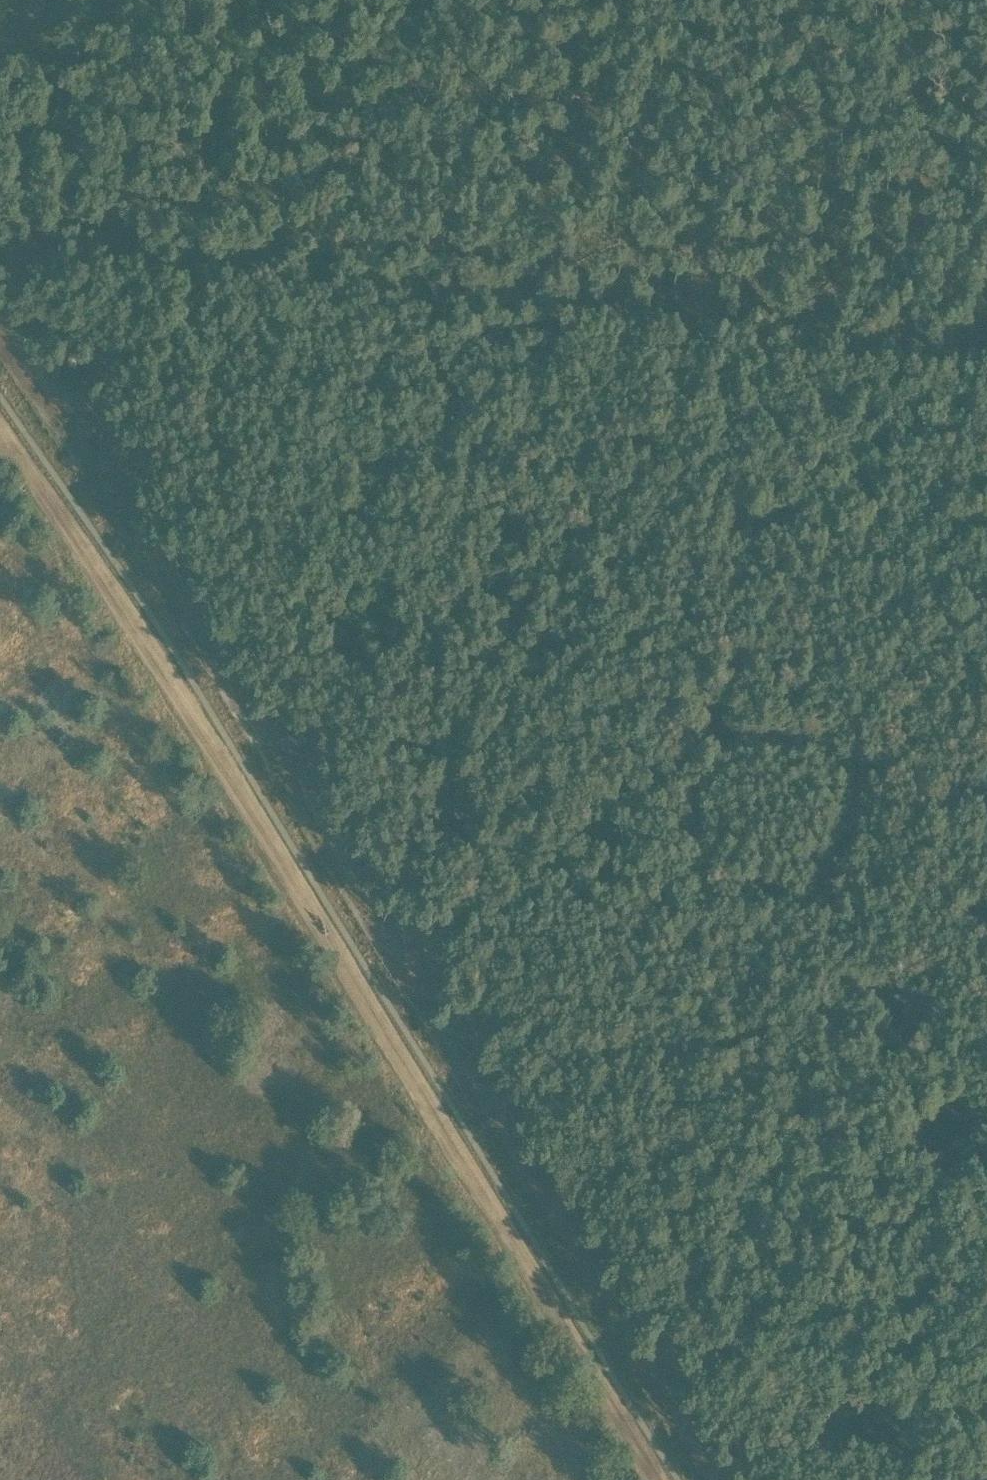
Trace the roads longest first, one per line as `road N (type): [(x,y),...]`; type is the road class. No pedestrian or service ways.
road 1 (track): [(0,427),(237,802),(641,1479)]
road 2 (track): [(986,365),(0,262)]

